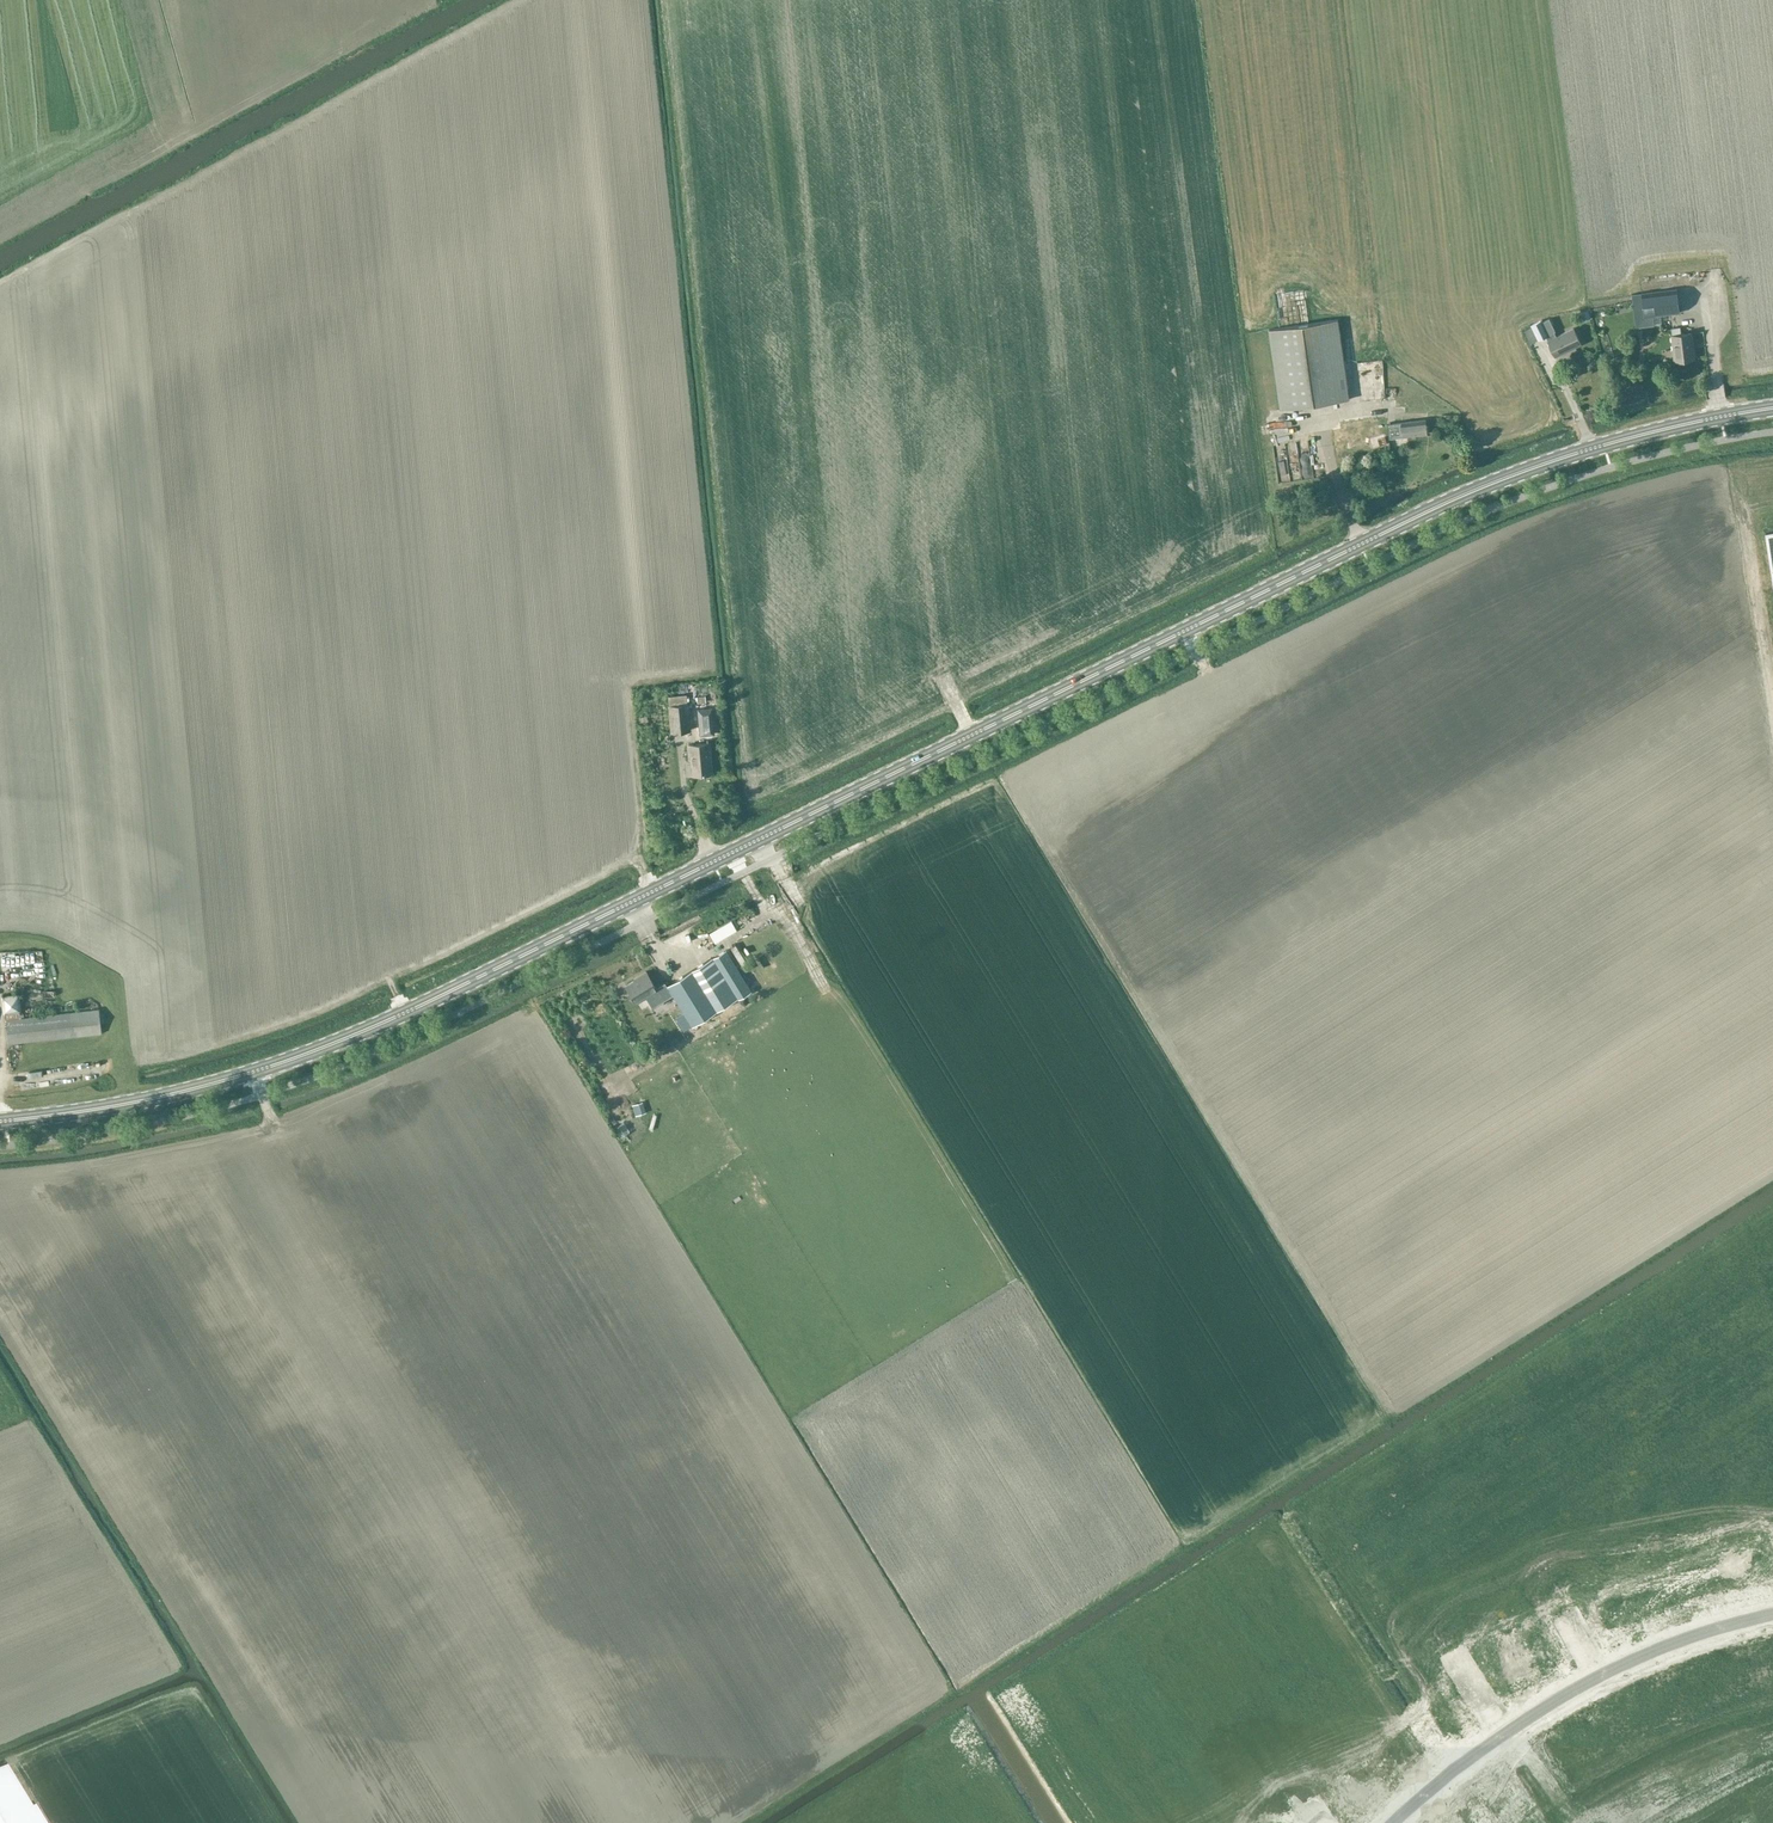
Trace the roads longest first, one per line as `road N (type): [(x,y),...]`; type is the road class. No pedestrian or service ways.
road 1 (tertiary): [(0,1119),(152,1097),(383,1023),(1423,511),(1599,444),(1772,407)]
road 2 (residential): [(1510,1737),(1618,1668),(1772,1615)]
road 3 (residential): [(1401,1822),(1510,1737)]

